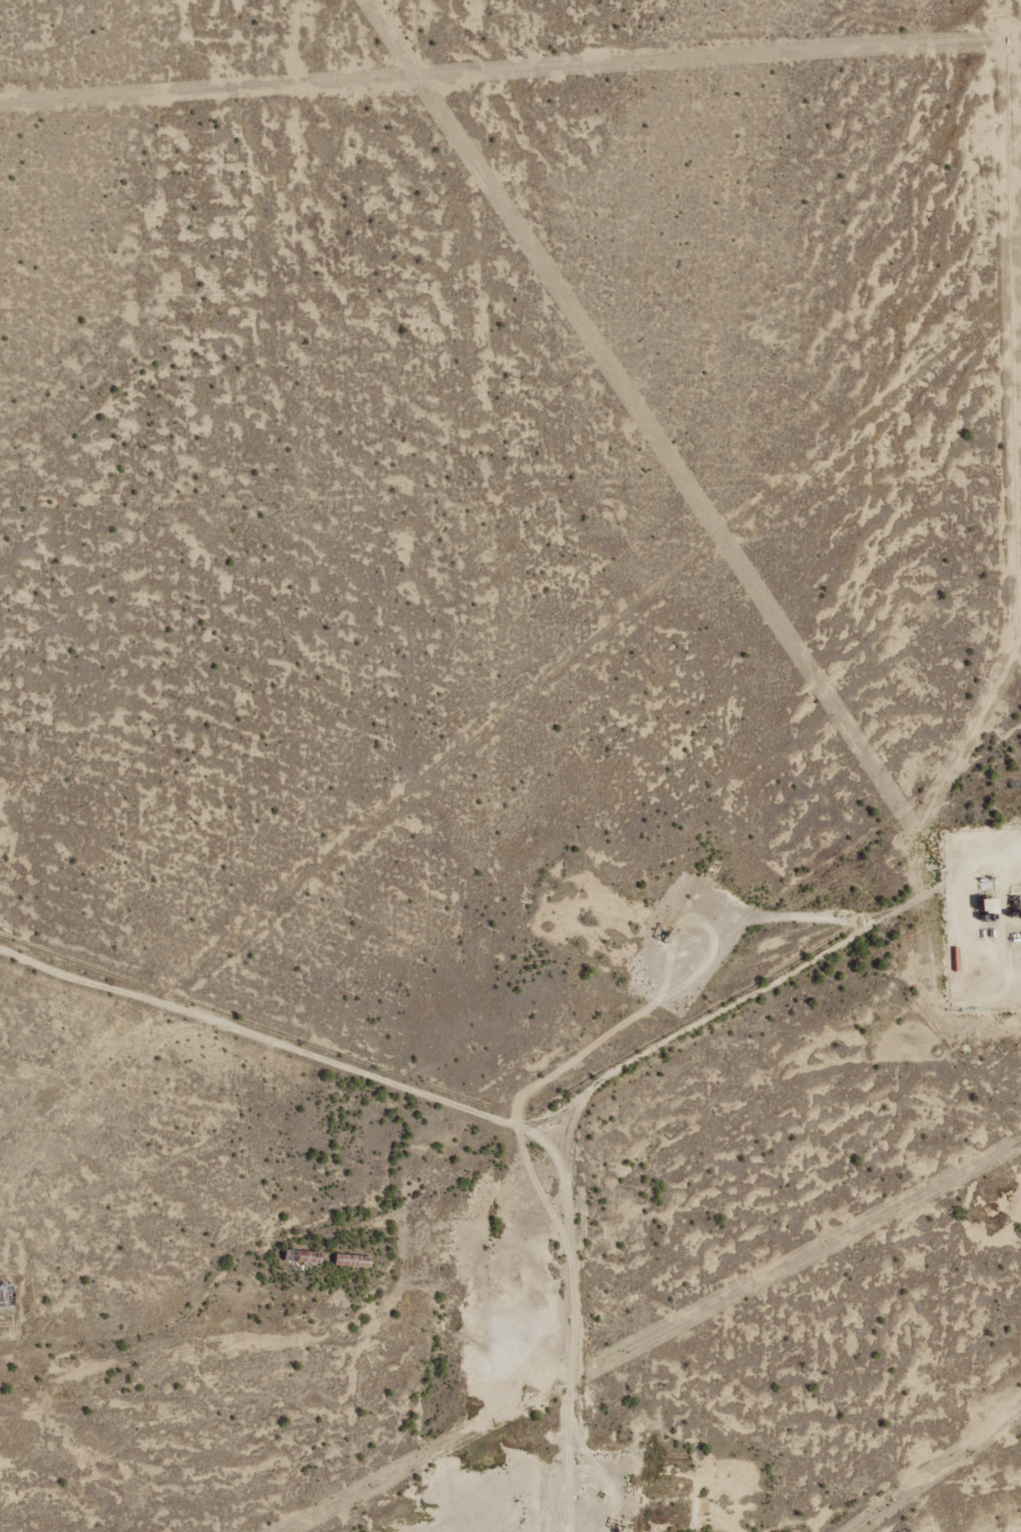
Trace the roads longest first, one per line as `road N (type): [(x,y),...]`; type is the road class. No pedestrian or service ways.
road 1 (track): [(565,1531),(556,1147),(579,1048),(1020,805)]
road 2 (track): [(0,1351),(170,1302),(224,1202),(418,1137),(579,1048)]

